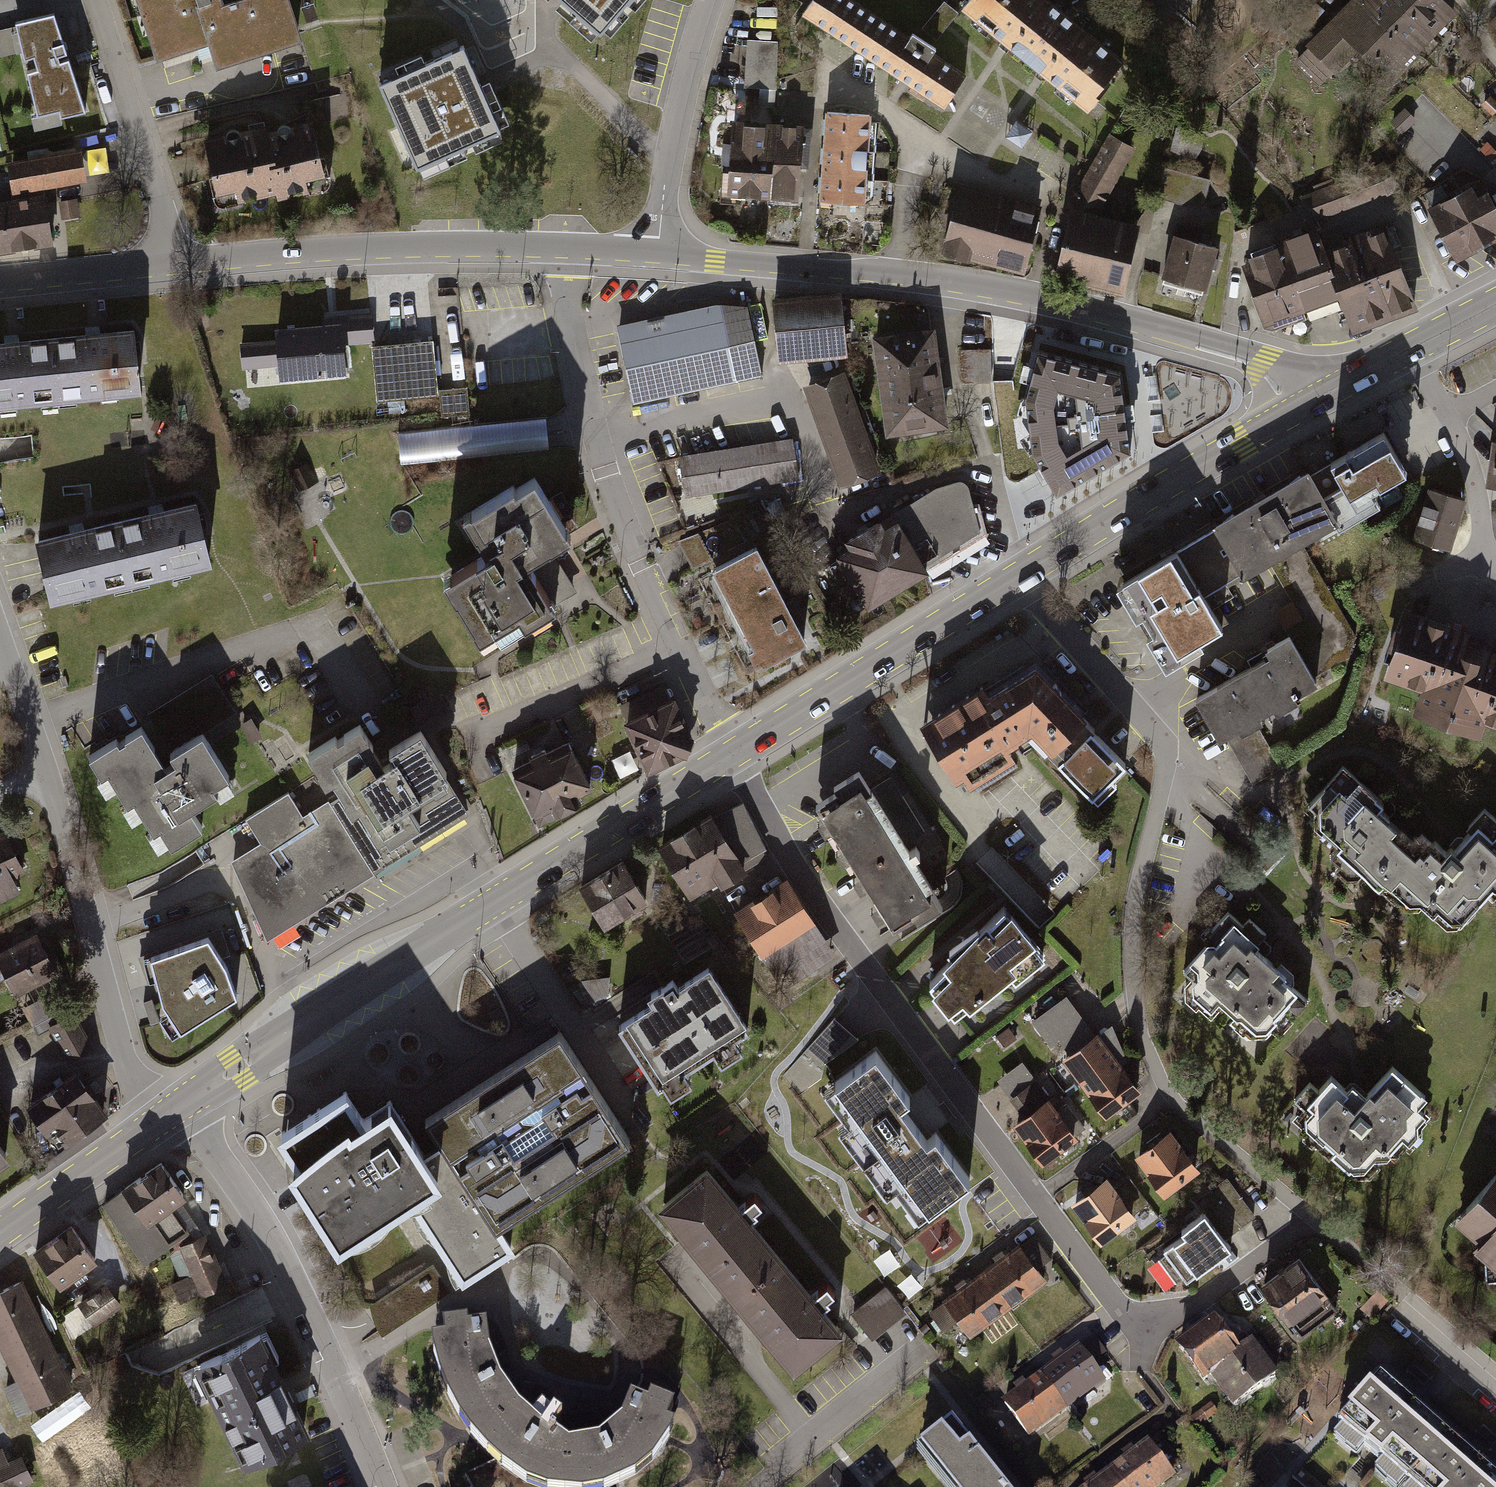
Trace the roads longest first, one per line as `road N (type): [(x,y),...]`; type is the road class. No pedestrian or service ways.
road 1 (residential): [(733,755),(810,893),(1145,1340)]
road 2 (tertiary): [(1319,398),(1297,372),(1262,357),(1021,293),(891,273),(657,254)]
road 3 (secondary): [(172,1111),(733,755)]
road 4 (residential): [(1170,1096),(1140,1022),(1134,928),(1166,745),(1019,577)]
road 5 (residential): [(569,249),(578,358),(607,479),(733,755)]
road 6 (residential): [(172,1111),(199,1133),(261,1219),(382,1486)]
road 7 (tertiary): [(569,249),(405,246),(170,262)]
road 8 (residential): [(47,780),(127,1068),(172,1111)]
road 9 (secondary): [(1019,577),(1319,398)]
road 10 (secondary): [(733,755),(1019,577)]
road 11 (residential): [(170,262),(161,206),(96,0)]
road 12 (residential): [(657,254),(683,88),(708,0)]
road 13 (secondary): [(0,1231),(172,1111)]
road 14 (residential): [(760,1486),(916,1358)]
road 15 (secondary): [(1319,398),(1495,304)]
road 16 (tertiary): [(170,262),(0,281)]
road 17 (residential): [(0,632),(47,780)]
road 18 (residential): [(1395,1308),(1495,1397)]

